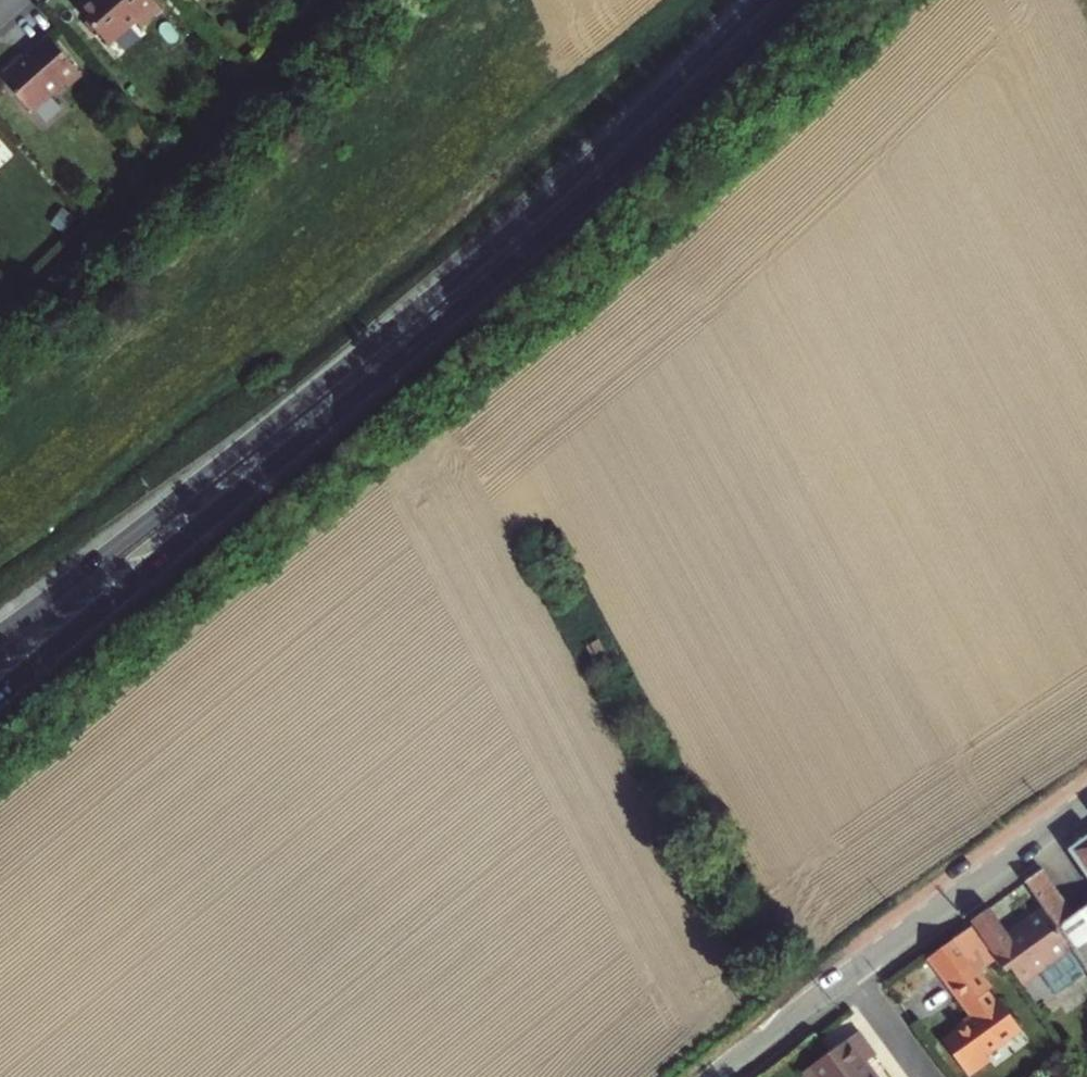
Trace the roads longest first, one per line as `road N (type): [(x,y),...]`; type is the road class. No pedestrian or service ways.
road 1 (trunk): [(0,691),(567,228),(810,0)]
road 2 (trunk): [(764,0),(520,228),(0,639)]
road 3 (tertiary): [(849,974),(1086,803)]
road 4 (tertiary): [(714,1076),(849,974)]
road 5 (residential): [(849,974),(925,1076)]

